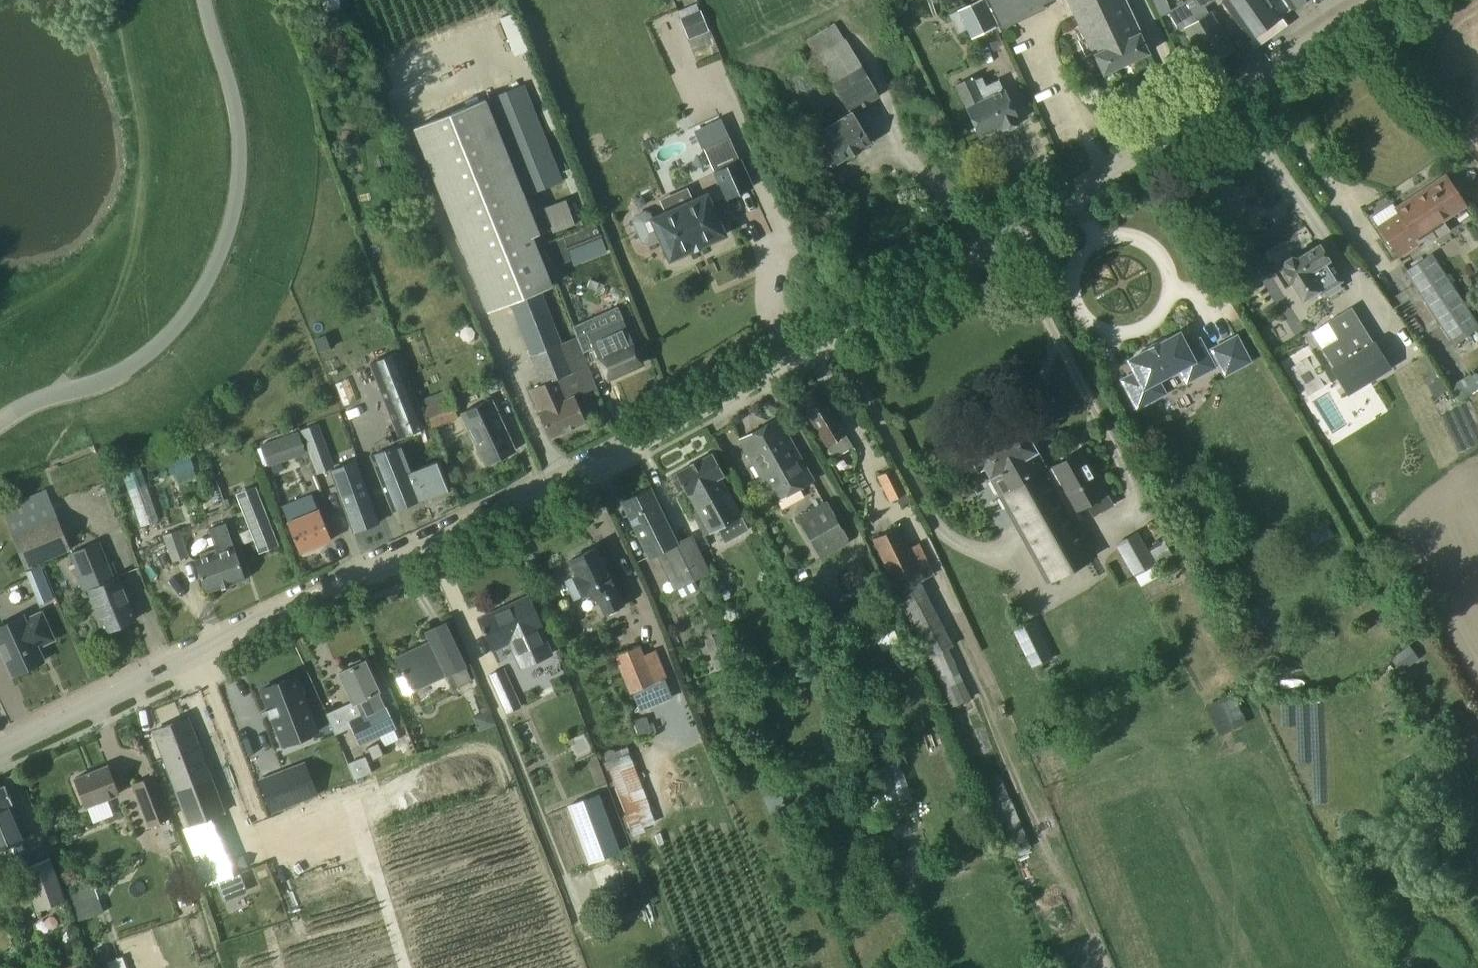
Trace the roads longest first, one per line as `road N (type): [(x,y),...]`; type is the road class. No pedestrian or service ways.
road 1 (unclassified): [(0,747),(431,543),(833,335),(1373,0)]
road 2 (unclassified): [(205,0),(241,151),(222,250),(184,318),(156,349),(0,421)]

